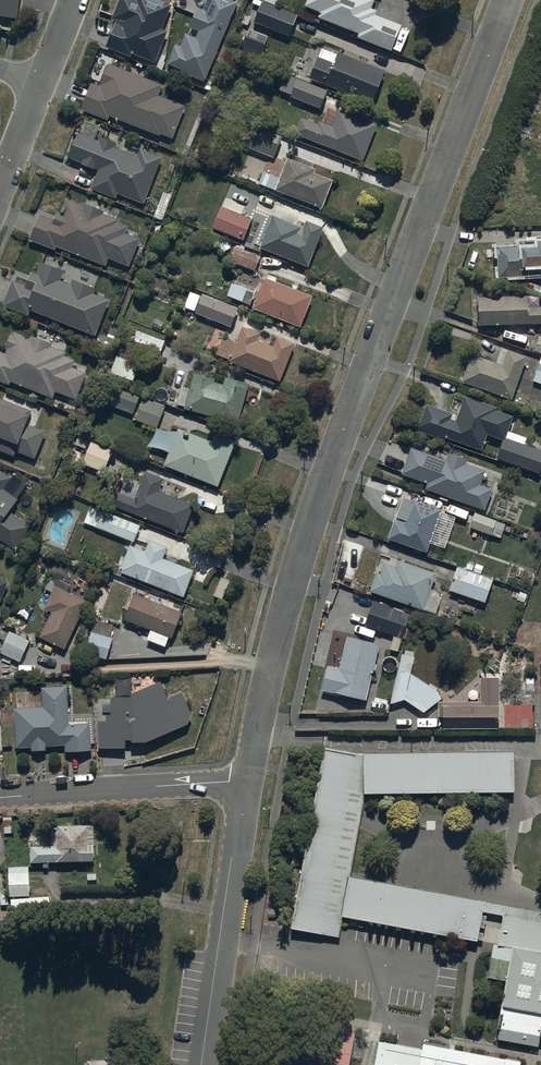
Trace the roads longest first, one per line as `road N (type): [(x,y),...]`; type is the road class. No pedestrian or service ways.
road 1 (residential): [(507,0),(319,500),(281,619),(247,781)]
road 2 (residential): [(247,781),(202,1064)]
road 3 (residential): [(247,781),(0,798)]

